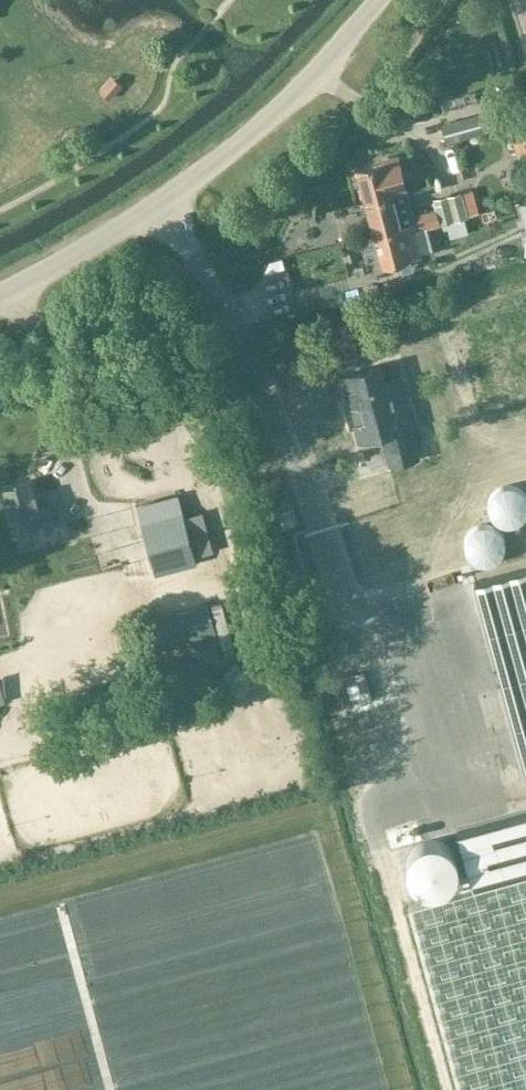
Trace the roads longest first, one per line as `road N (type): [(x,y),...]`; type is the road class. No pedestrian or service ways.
road 1 (unclassified): [(0,296),(197,178),(277,109),(378,0)]

